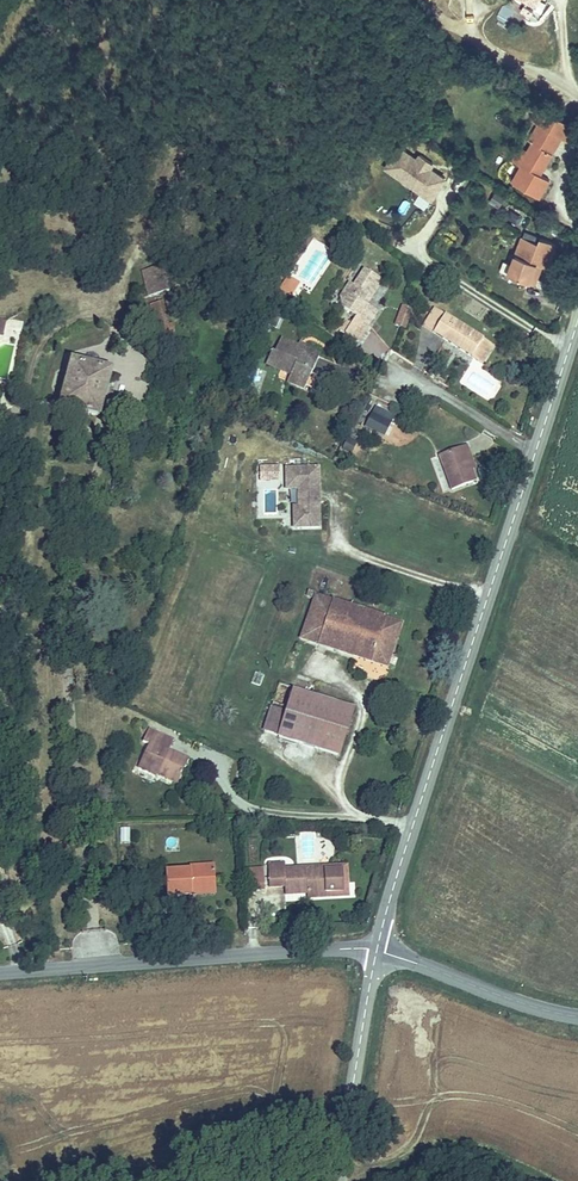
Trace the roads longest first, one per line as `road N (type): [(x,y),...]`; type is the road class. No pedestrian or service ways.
road 1 (tertiary): [(376,951),(577,323)]
road 2 (unclassified): [(0,972),(376,951)]
road 3 (tertiary): [(336,1180),(376,951)]
road 4 (tertiary): [(376,951),(577,1017)]

